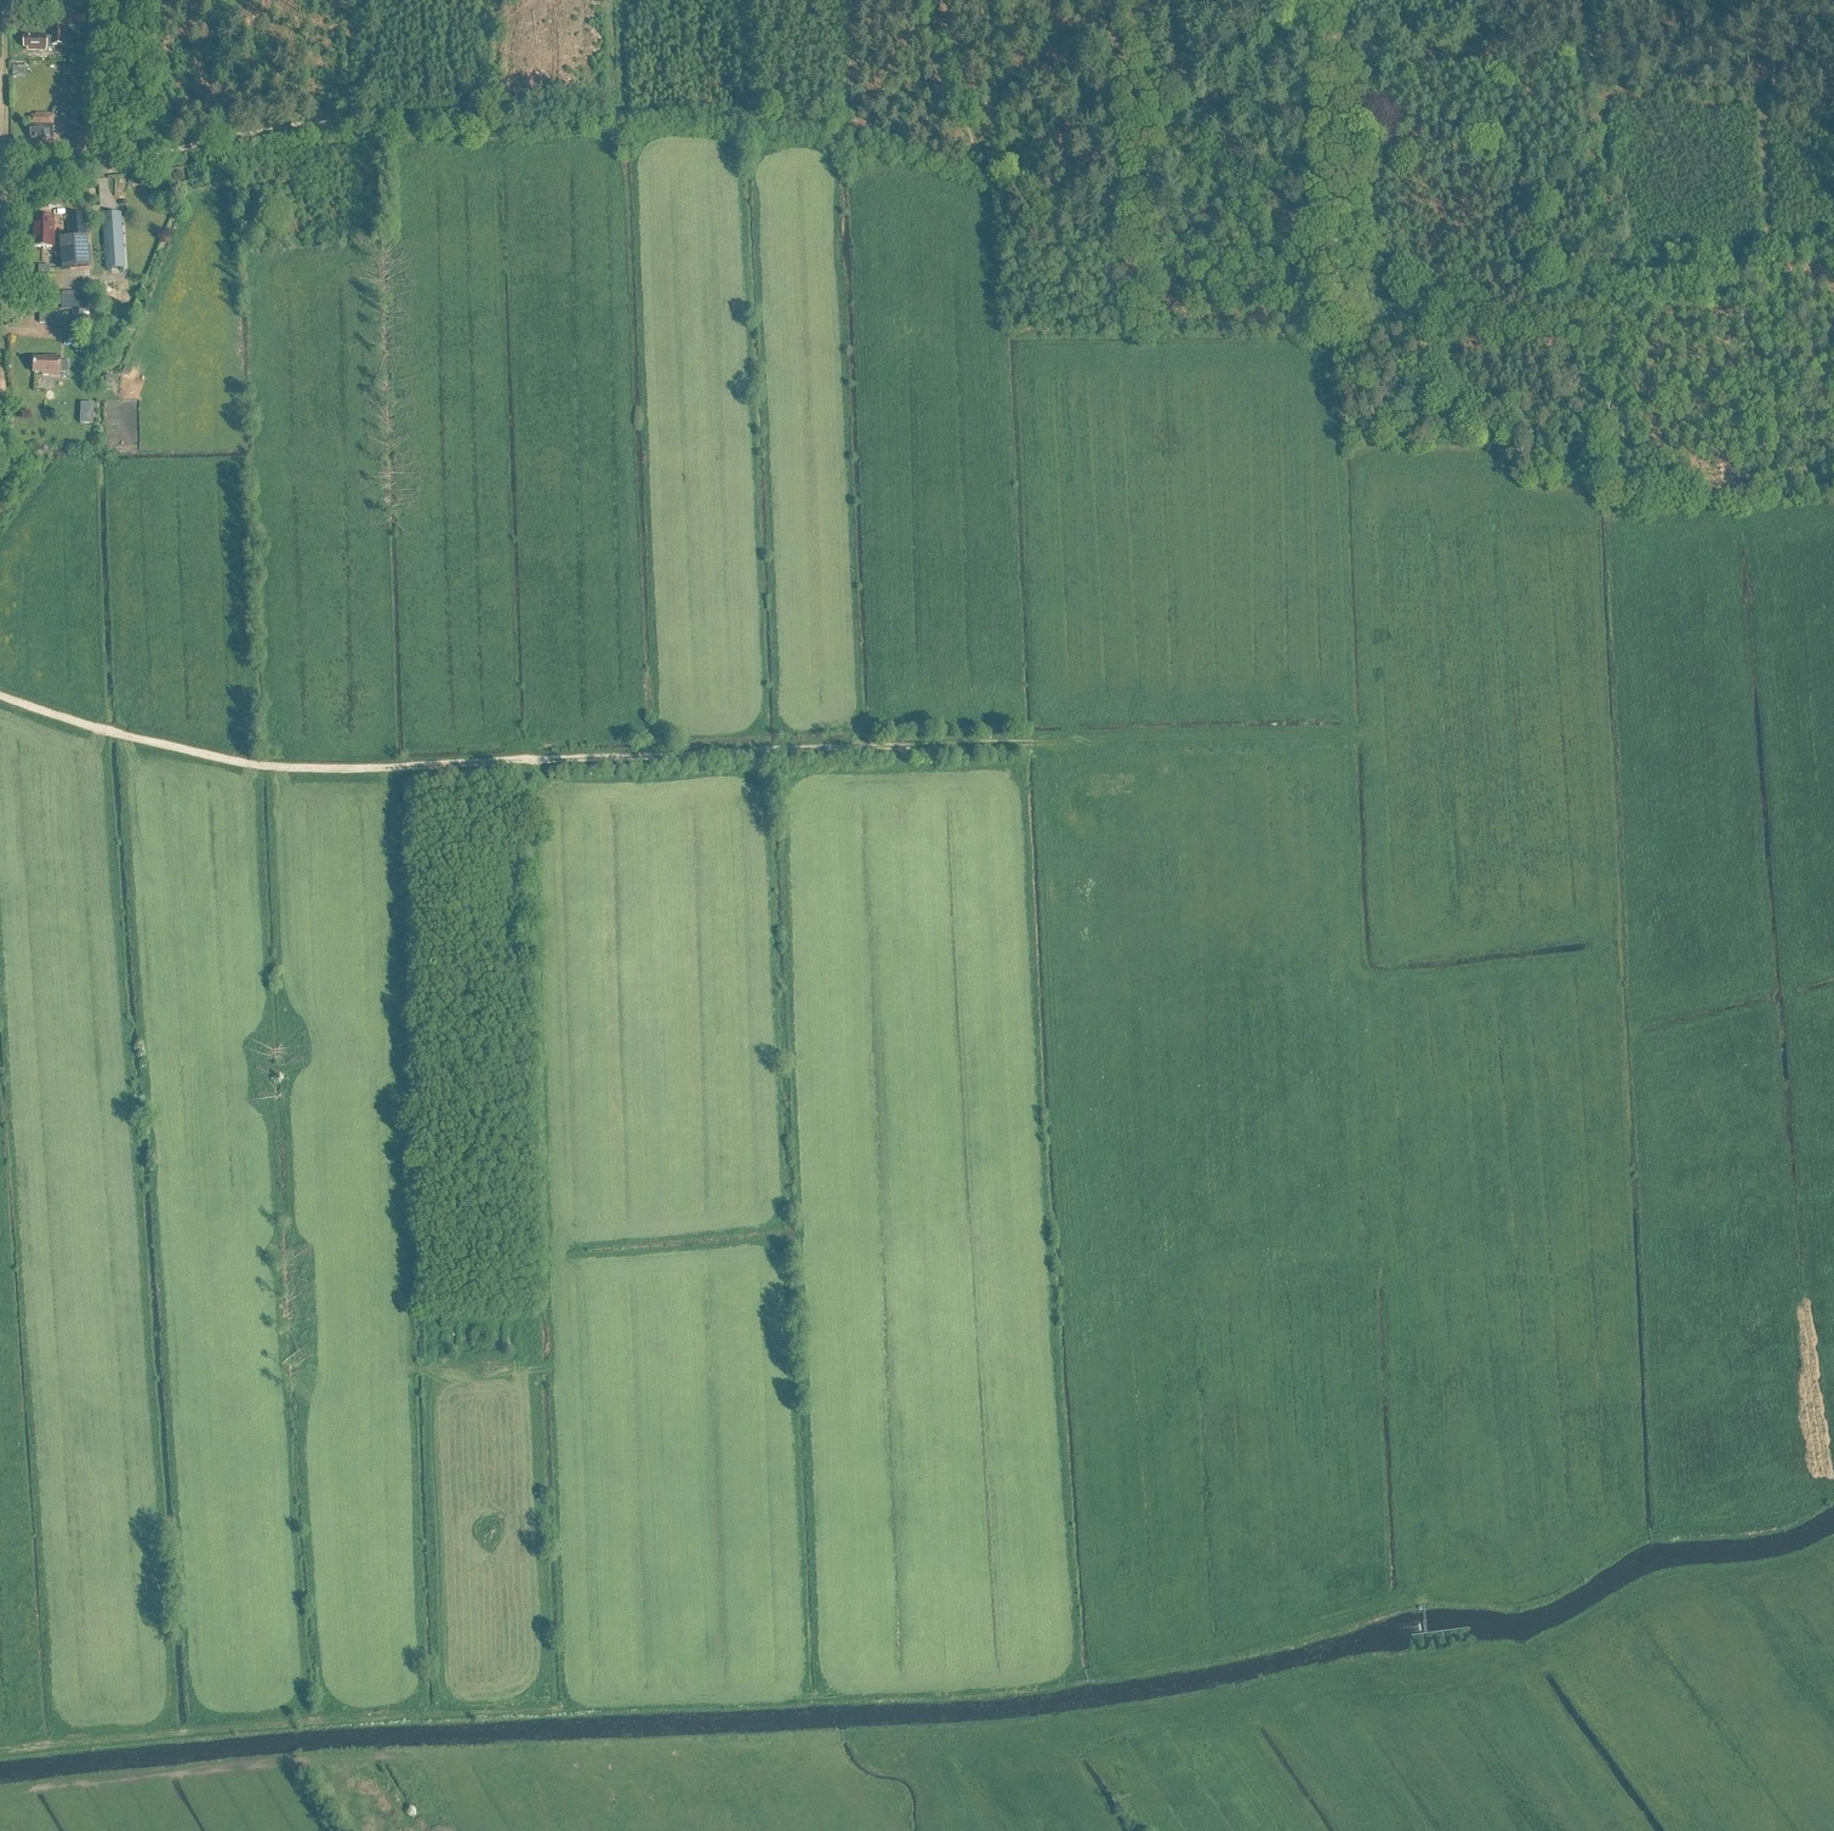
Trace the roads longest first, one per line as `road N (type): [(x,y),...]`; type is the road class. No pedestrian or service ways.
road 1 (track): [(0,695),(136,738),(263,766),(989,742),(1058,748)]
road 2 (track): [(5,476),(5,0)]
road 3 (track): [(1159,331),(1137,0)]
road 4 (track): [(921,0),(991,162)]
road 5 (track): [(94,0),(97,168)]

